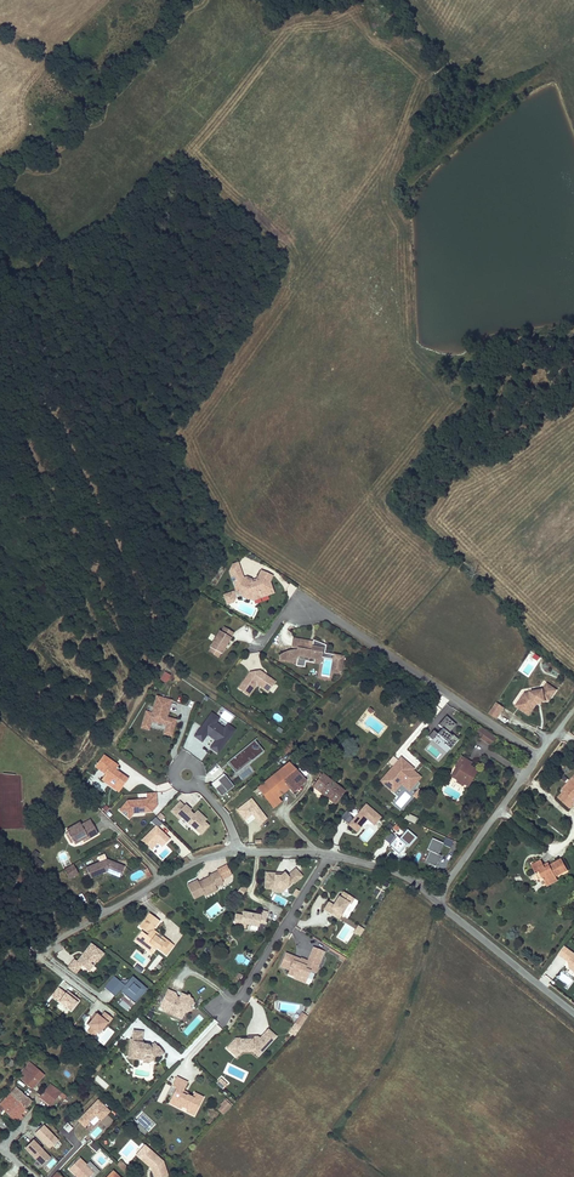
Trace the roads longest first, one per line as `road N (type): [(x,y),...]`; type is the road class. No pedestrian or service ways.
road 1 (residential): [(541,756),(328,615),(302,610)]
road 2 (unclassified): [(235,852),(191,863),(0,964)]
road 3 (residential): [(221,1007),(242,994),(326,855)]
road 4 (residential): [(541,756),(436,902)]
road 5 (unclassified): [(573,1013),(436,902)]
road 6 (unclassified): [(436,902),(399,875),(326,855)]

